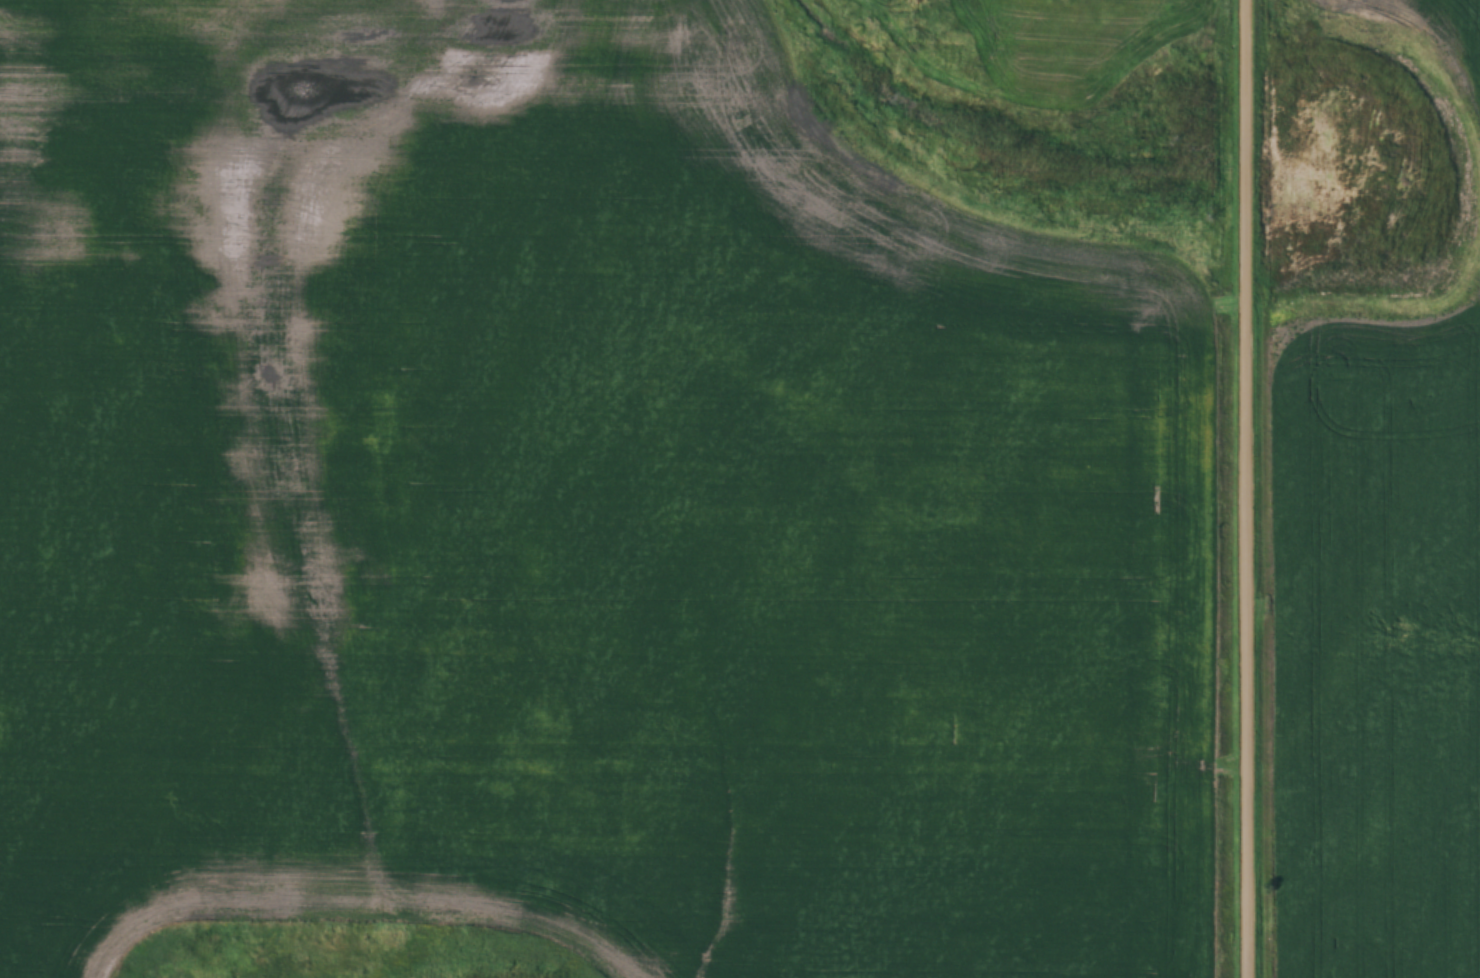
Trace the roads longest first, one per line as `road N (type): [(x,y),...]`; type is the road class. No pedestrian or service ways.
road 1 (residential): [(1249,977),(1249,0)]

